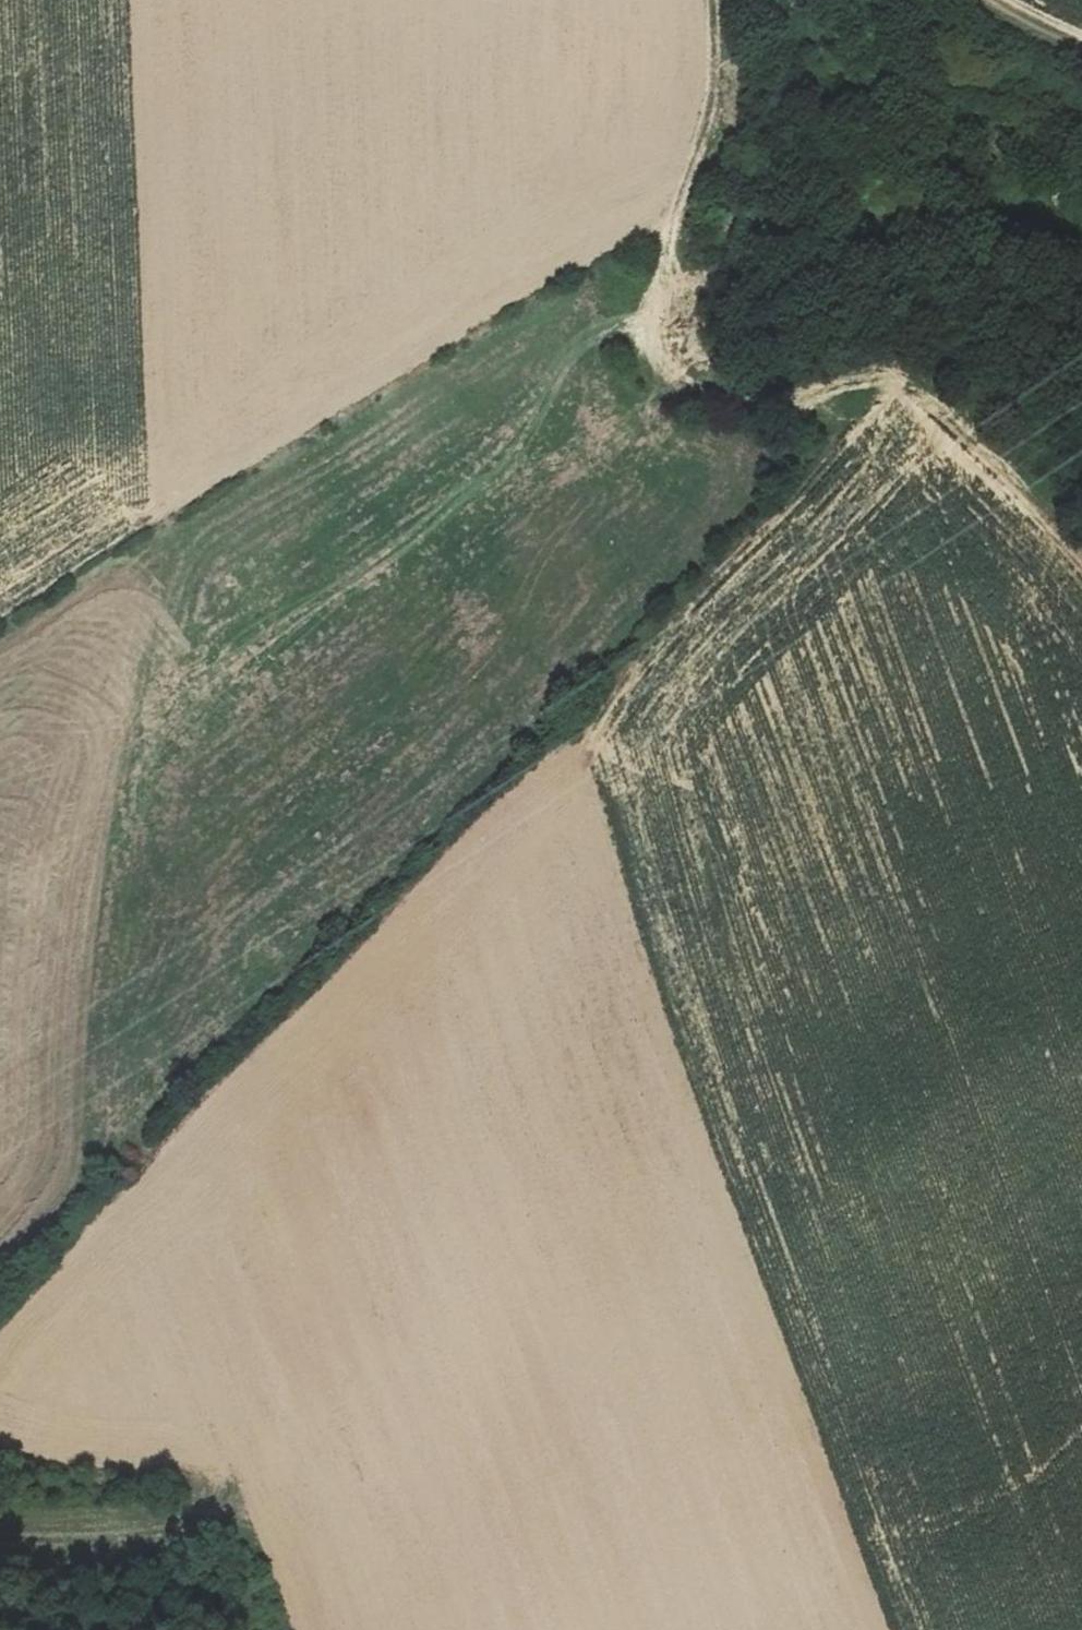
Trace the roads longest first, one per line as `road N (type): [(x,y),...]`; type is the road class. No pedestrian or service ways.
road 1 (track): [(857,379),(756,403),(709,402),(672,389),(646,363),(643,322),(713,92),(715,0)]
road 2 (track): [(0,1527),(117,1530),(180,1517),(225,1492)]

